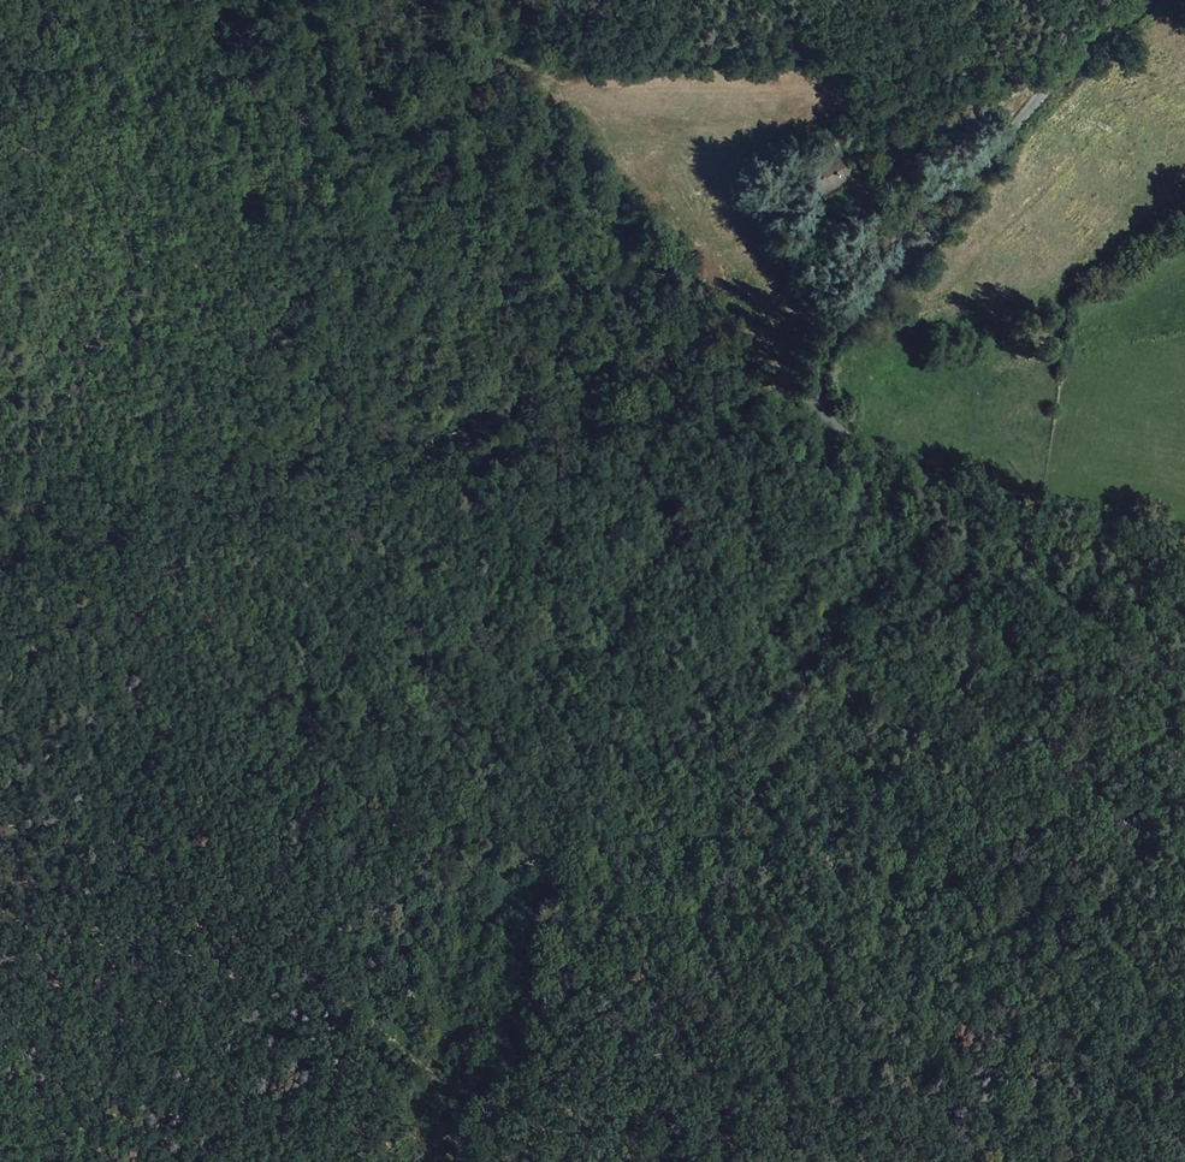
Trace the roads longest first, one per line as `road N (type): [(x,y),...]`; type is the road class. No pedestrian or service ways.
road 1 (unclassified): [(1184,548),(1000,492),(834,428),(816,390),(821,343),(859,295),(1147,0)]
road 2 (track): [(588,1161),(524,1114),(443,1079),(353,1012),(182,946),(52,933),(0,908)]

